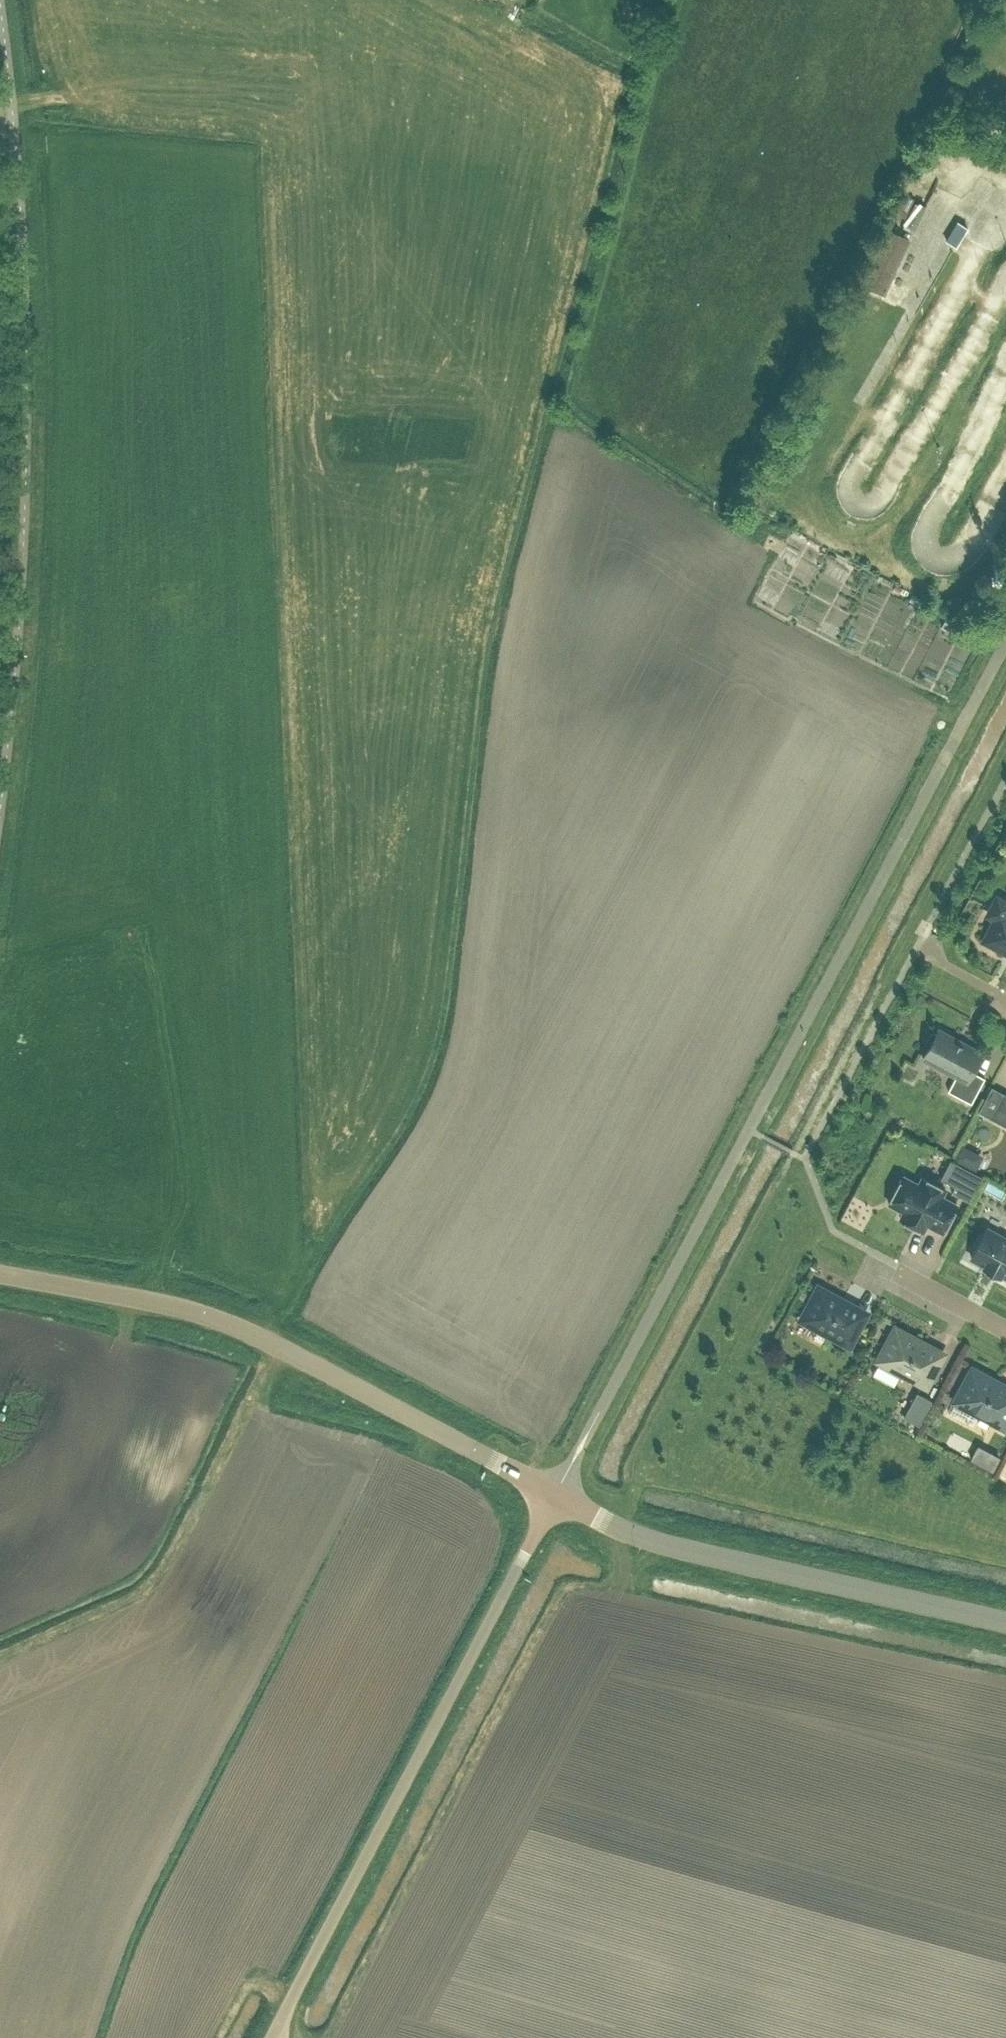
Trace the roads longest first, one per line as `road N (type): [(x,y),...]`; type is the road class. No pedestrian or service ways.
road 1 (unclassified): [(271,2037),(555,1493)]
road 2 (unclassified): [(555,1493),(259,1335),(157,1301),(0,1272)]
road 3 (residential): [(555,1493),(652,1541),(1005,1620)]
road 4 (residential): [(947,750),(1005,638)]

